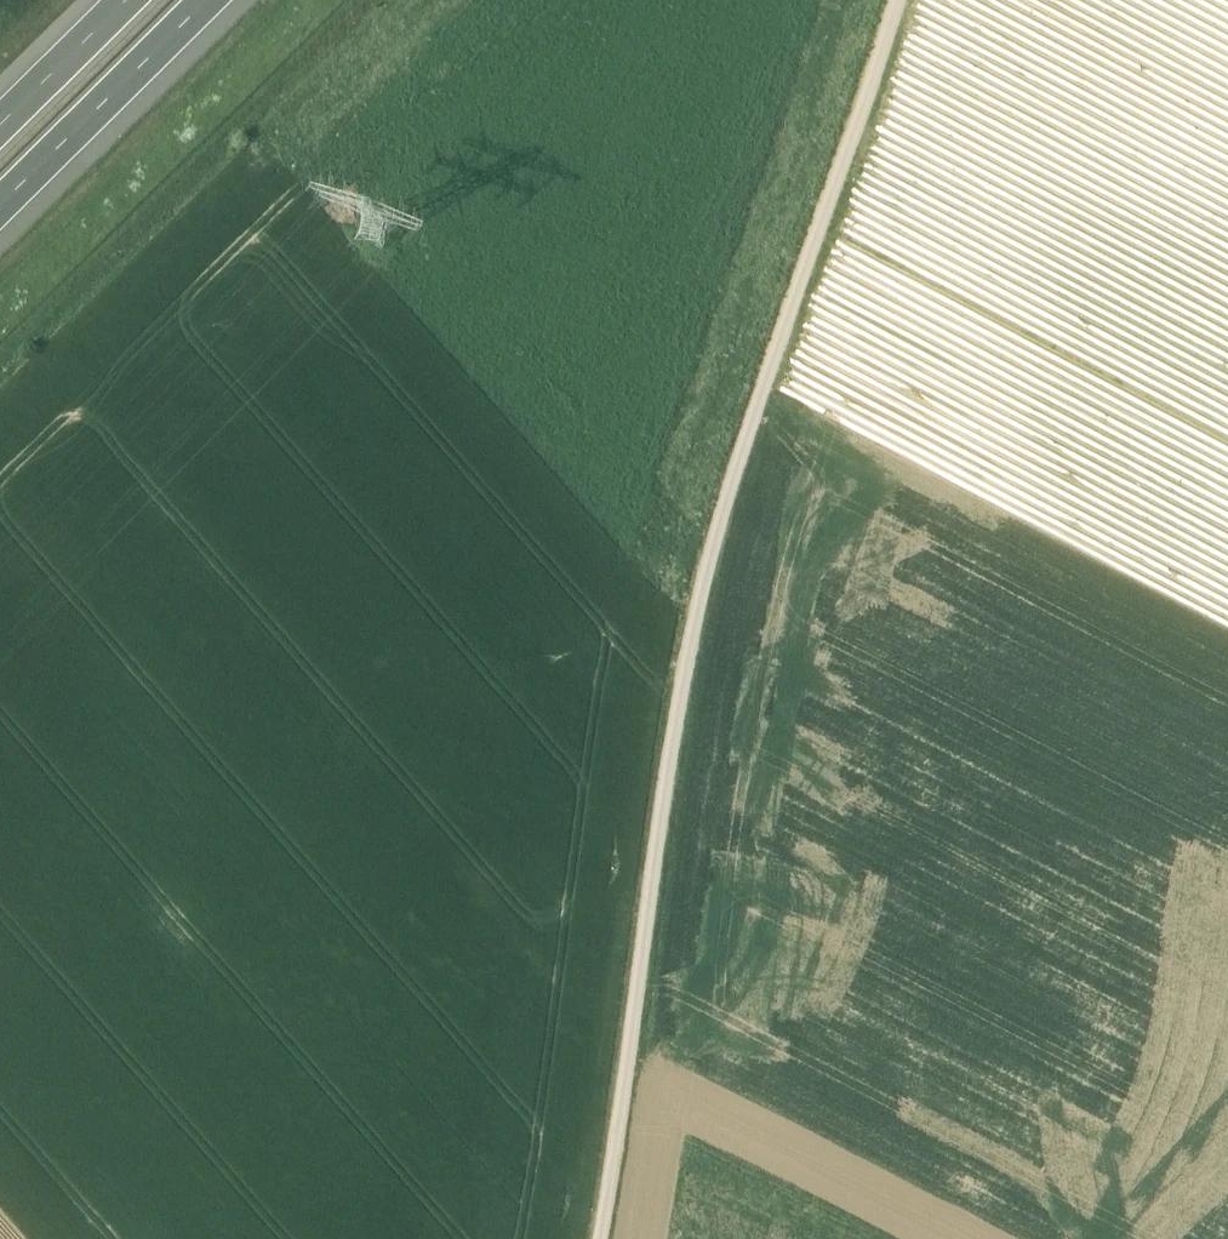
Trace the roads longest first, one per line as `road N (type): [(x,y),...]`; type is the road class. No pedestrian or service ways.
road 1 (track): [(598,1238),(696,602),(893,0)]
road 2 (motorway): [(0,221),(223,0)]
road 3 (motorway): [(131,0),(0,130)]

